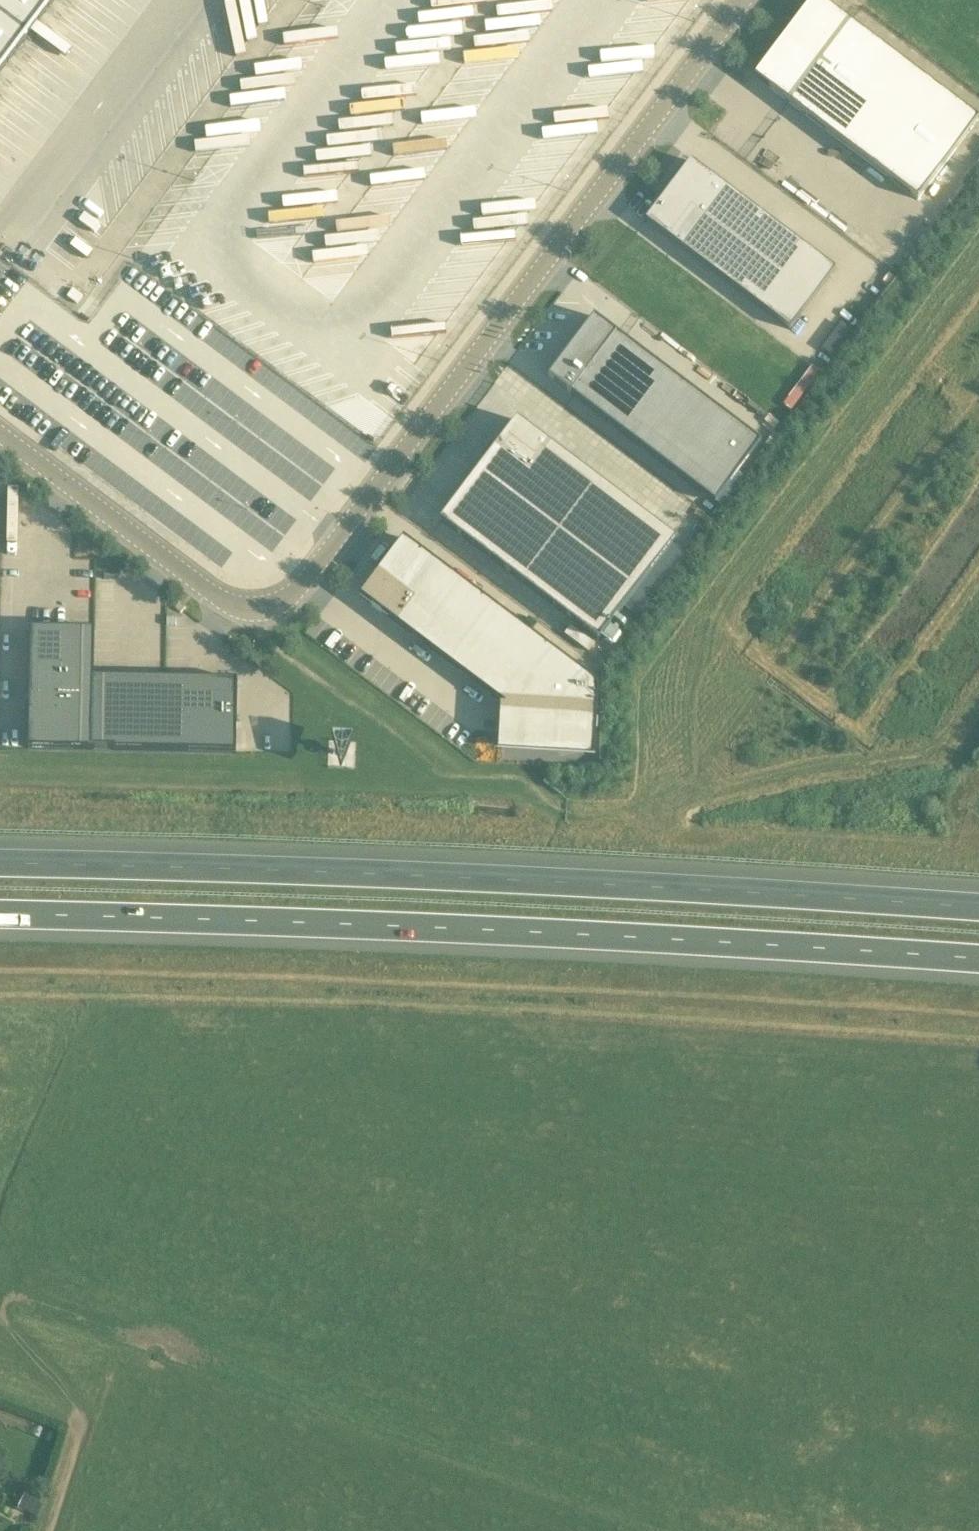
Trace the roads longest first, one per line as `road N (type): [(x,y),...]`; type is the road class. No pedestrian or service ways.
road 1 (unclassified): [(744,0),(339,539),(279,606),(228,603),(0,434)]
road 2 (motorway): [(978,914),(548,883),(0,864)]
road 3 (motorway): [(0,916),(540,933),(978,959)]
road 4 (track): [(262,610),(269,642),(438,773),(524,779),(566,810),(626,814),(765,777),(927,755),(978,695)]
road 5 (track): [(688,795),(696,780),(698,692),(717,633),(809,491),(978,263)]
road 6 (track): [(49,1530),(78,1425),(0,1313)]

